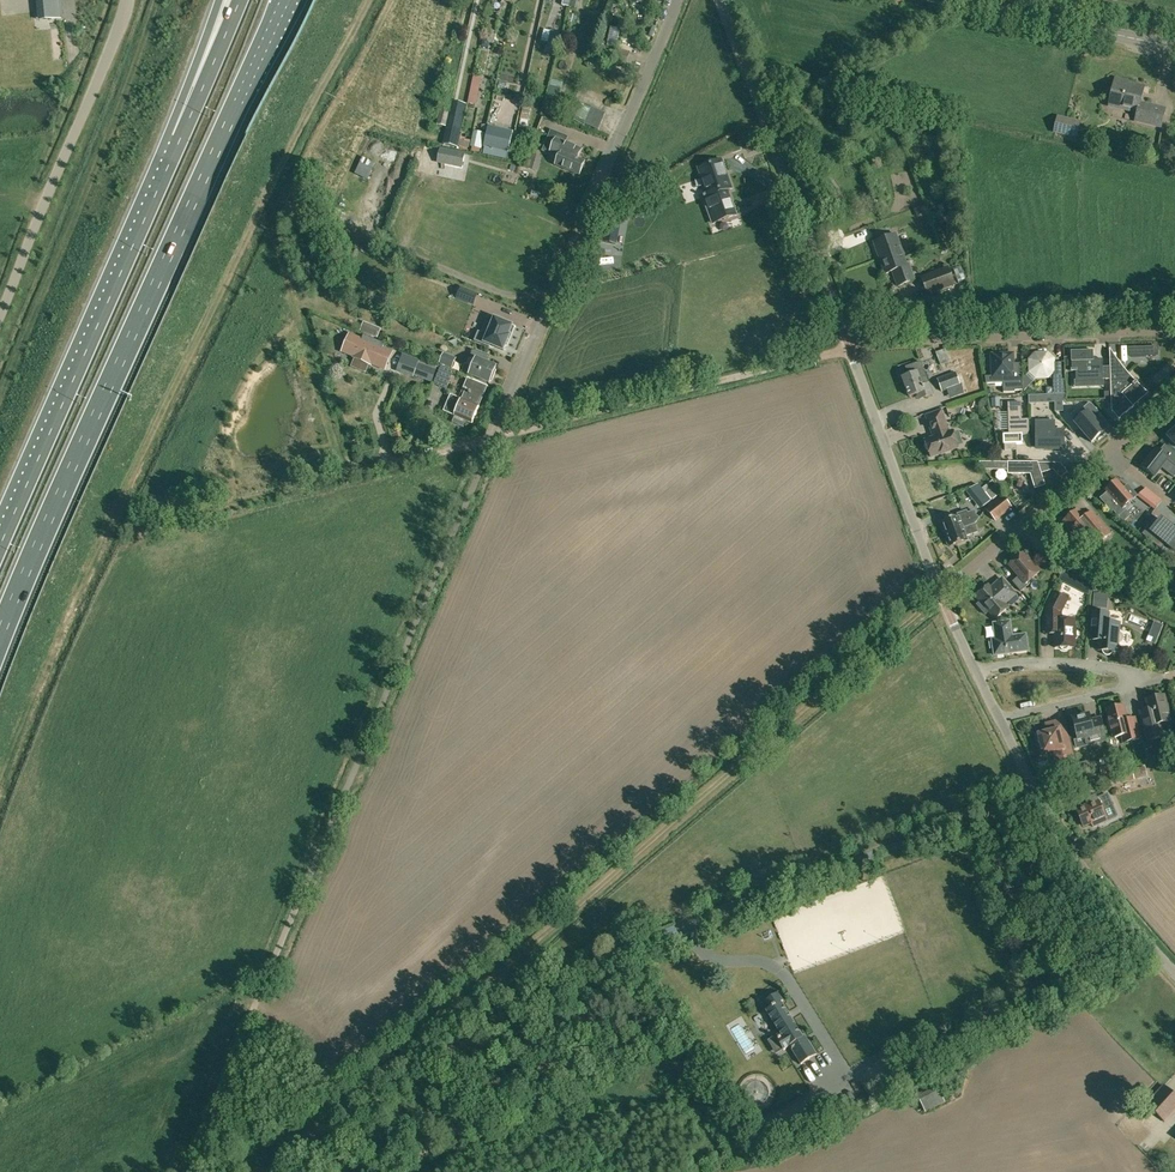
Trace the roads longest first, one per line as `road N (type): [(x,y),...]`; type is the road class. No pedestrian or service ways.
road 1 (track): [(136,528),(864,343),(1174,332)]
road 2 (unclassified): [(276,955),(678,0)]
road 3 (track): [(261,1171),(939,592)]
road 4 (trunk): [(0,639),(31,552),(284,0)]
road 5 (unclassified): [(939,592),(720,0)]
road 6 (trunk): [(180,141),(0,544)]
road 7 (unclassified): [(0,317),(128,0)]
road 8 (unclassified): [(1174,973),(1060,837),(999,721)]
road 9 (residential): [(999,721),(1123,690),(1129,672),(1027,661),(976,672)]
road 10 (residential): [(939,592),(1137,426)]
road 11 (track): [(185,1171),(276,955)]
road 12 (tertiary): [(1174,49),(953,0)]
road 13 (trunk): [(241,0),(180,141)]
road 14 (trunk): [(220,0),(180,141)]
road 15 (track): [(445,0),(418,128)]

